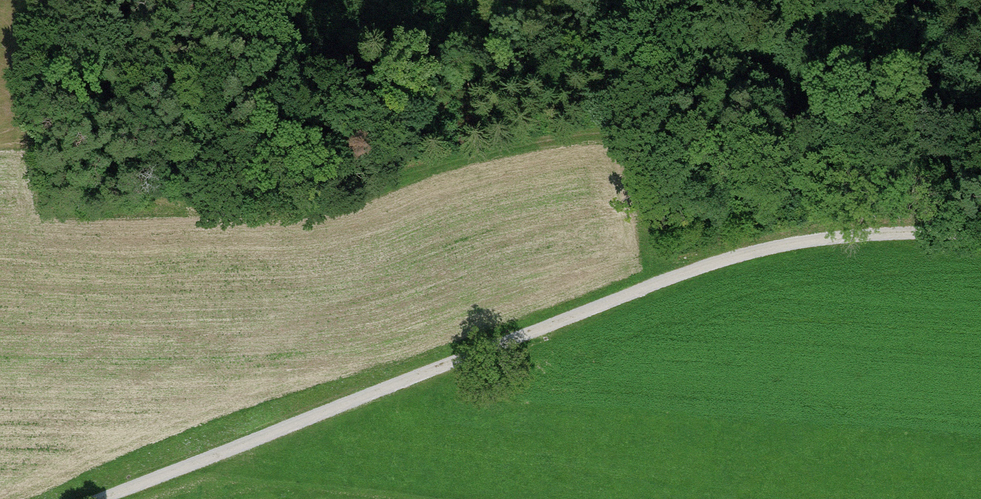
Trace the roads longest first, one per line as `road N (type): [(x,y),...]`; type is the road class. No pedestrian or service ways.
road 1 (track): [(108,498),(665,277),(841,239),(980,239)]

